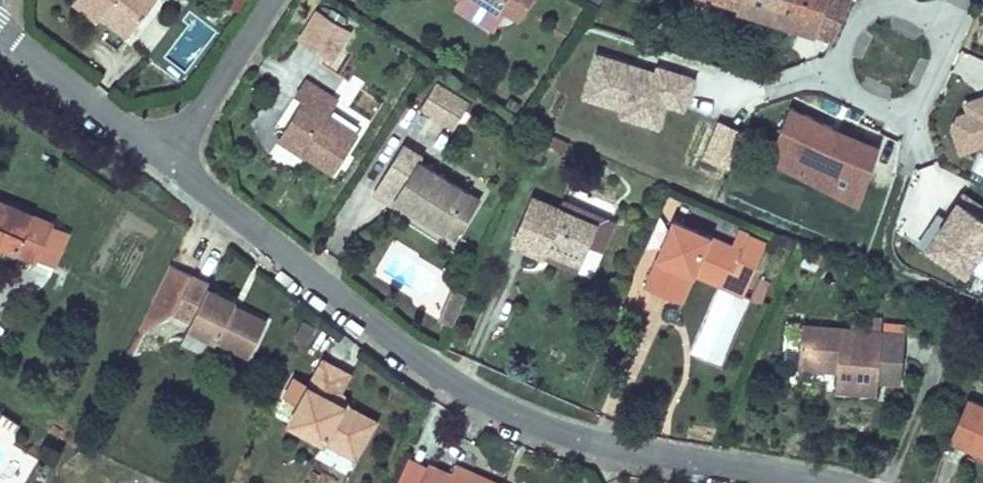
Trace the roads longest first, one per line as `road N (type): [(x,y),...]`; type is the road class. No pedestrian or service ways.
road 1 (residential): [(168,164),(466,395),(580,440),(830,482)]
road 2 (residential): [(0,31),(168,164)]
road 3 (residential): [(271,0),(168,164)]

